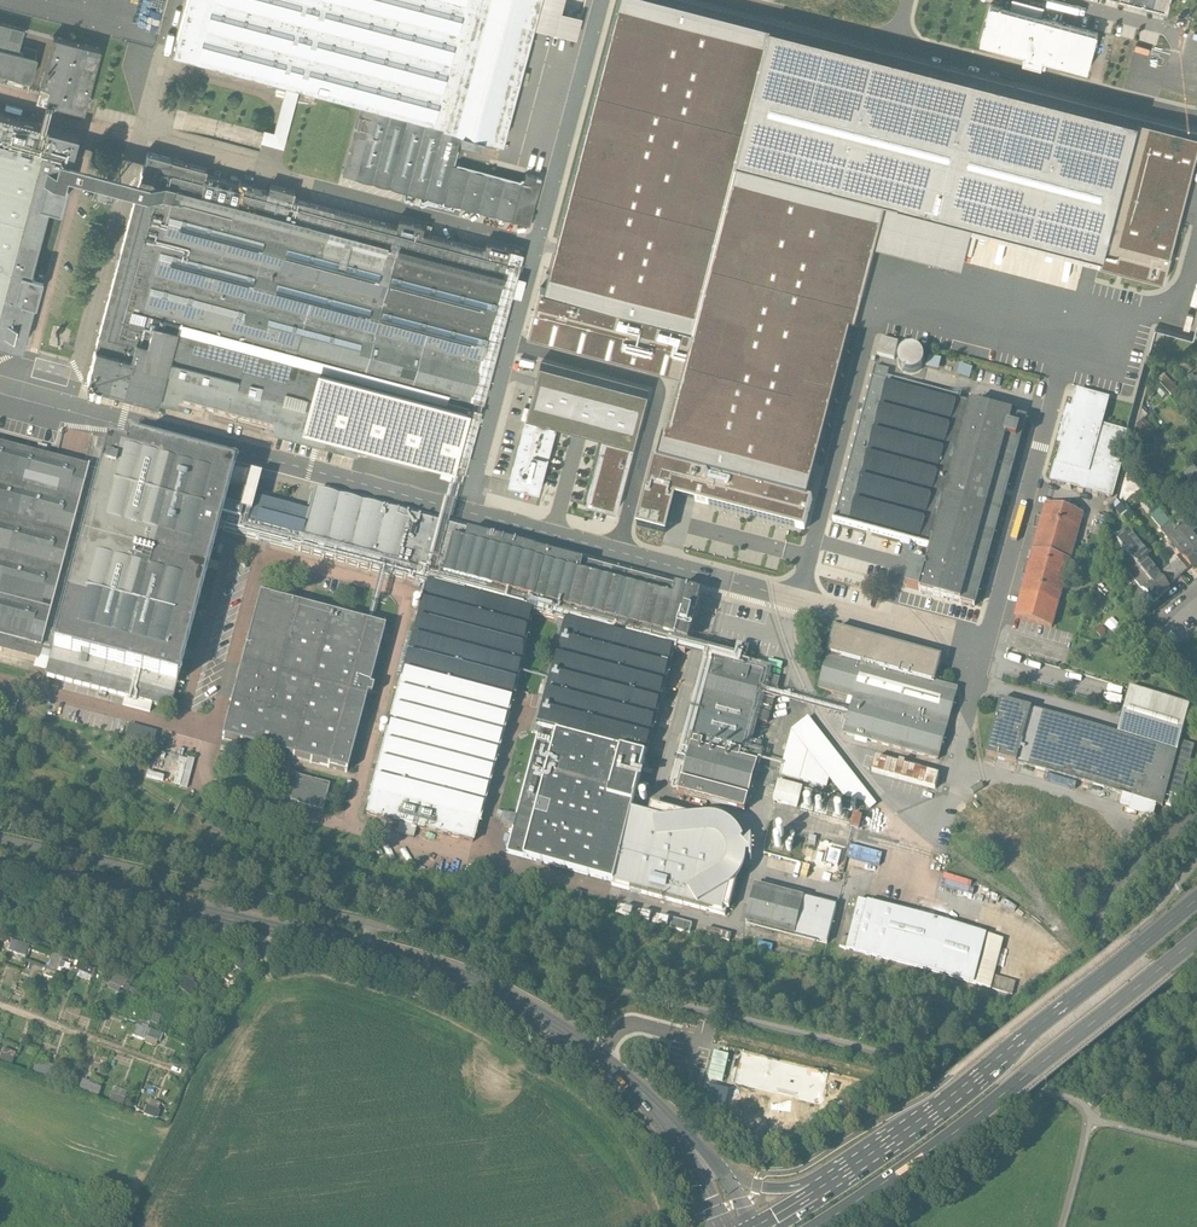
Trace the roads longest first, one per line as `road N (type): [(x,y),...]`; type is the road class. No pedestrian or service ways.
road 1 (tertiary): [(702,1163),(564,1026),(471,982),(0,865)]
road 2 (primary): [(1196,904),(931,1116),(819,1190)]
road 3 (primary): [(820,1226),(1014,1093),(1196,944)]
road 4 (tertiary): [(819,1190),(757,1187),(702,1163)]

